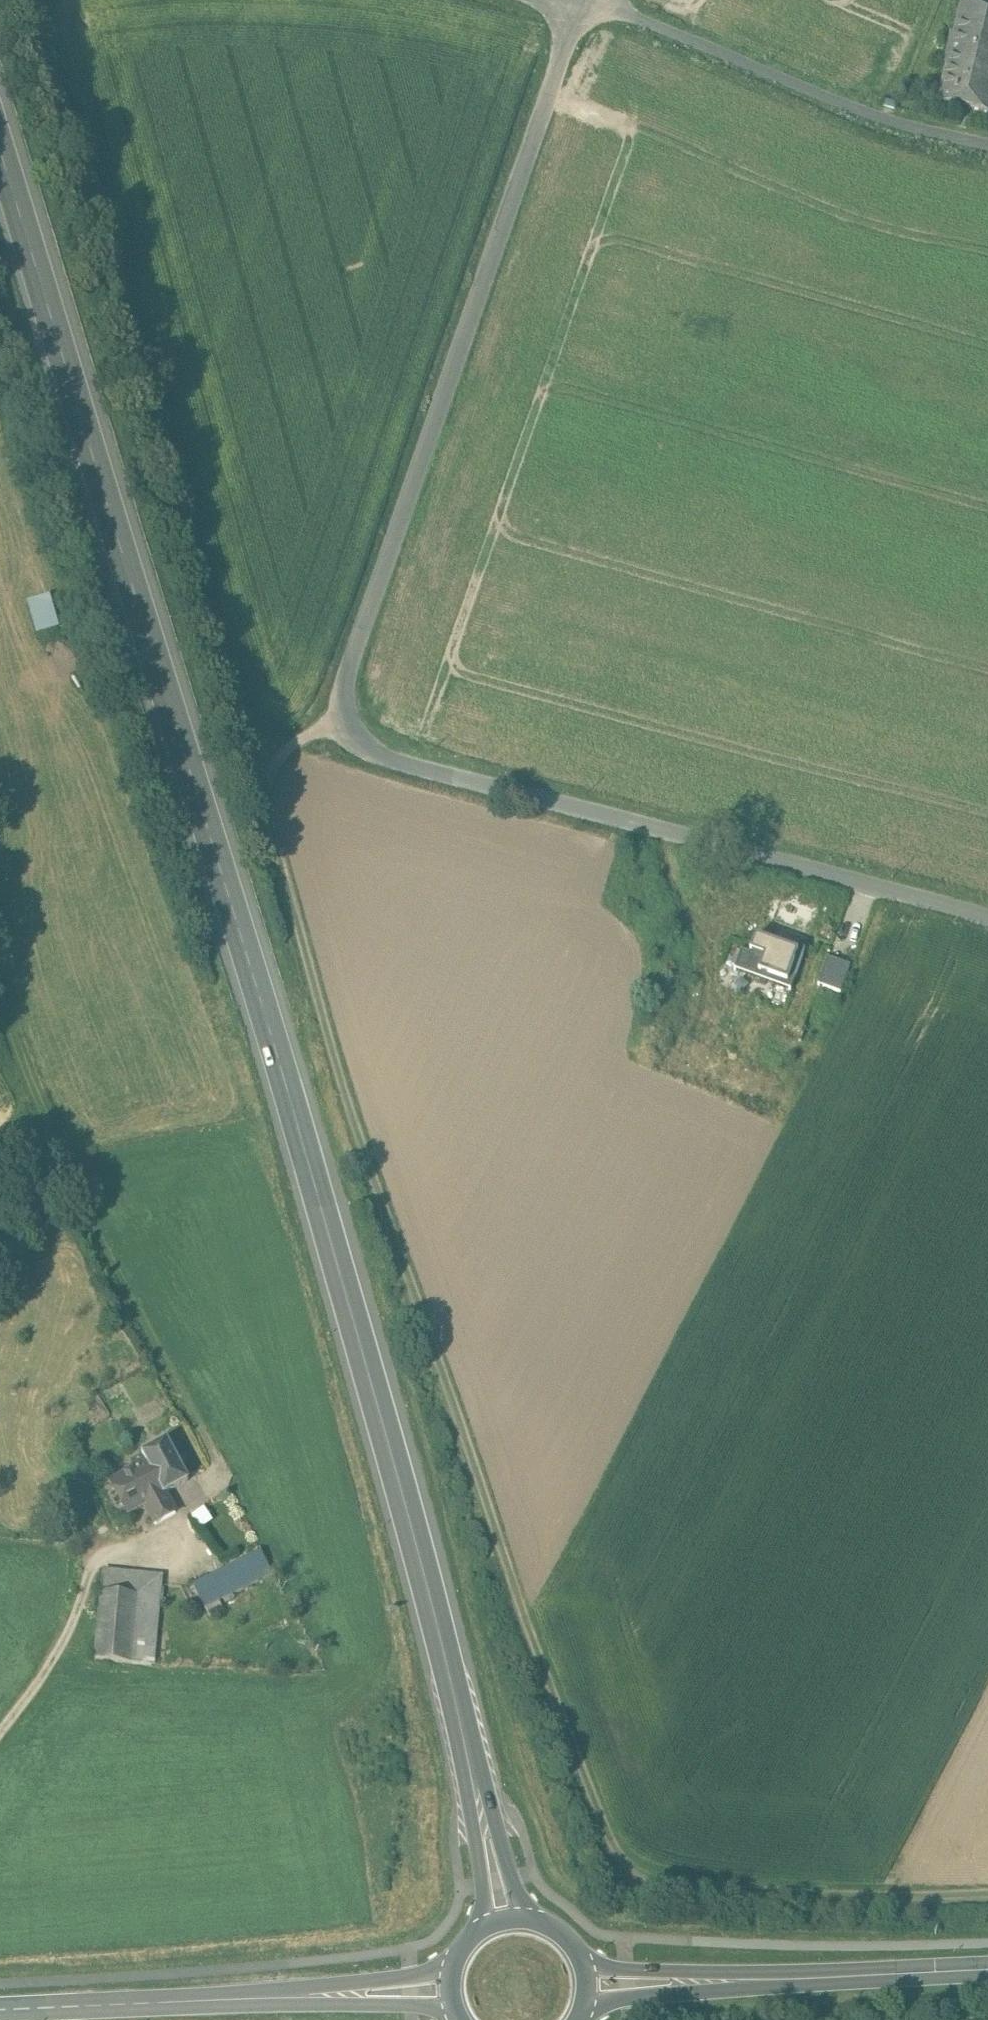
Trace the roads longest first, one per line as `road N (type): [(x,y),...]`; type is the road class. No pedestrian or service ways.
road 1 (primary): [(505,1920),(437,1618),(361,1340),(0,153)]
road 2 (track): [(338,719),(299,722),(268,757),(265,797),(351,1105),(614,1839),(644,1867),(678,1877),(987,1872)]
road 3 (unclassified): [(586,6),(346,667),(338,719),(385,759),(987,919)]
road 4 (track): [(0,1001),(218,1472)]
road 5 (unclassified): [(0,2010),(451,1990)]
road 6 (unclassified): [(987,140),(923,126),(682,32),(586,6)]
road 7 (secondary): [(587,1984),(987,1965)]

